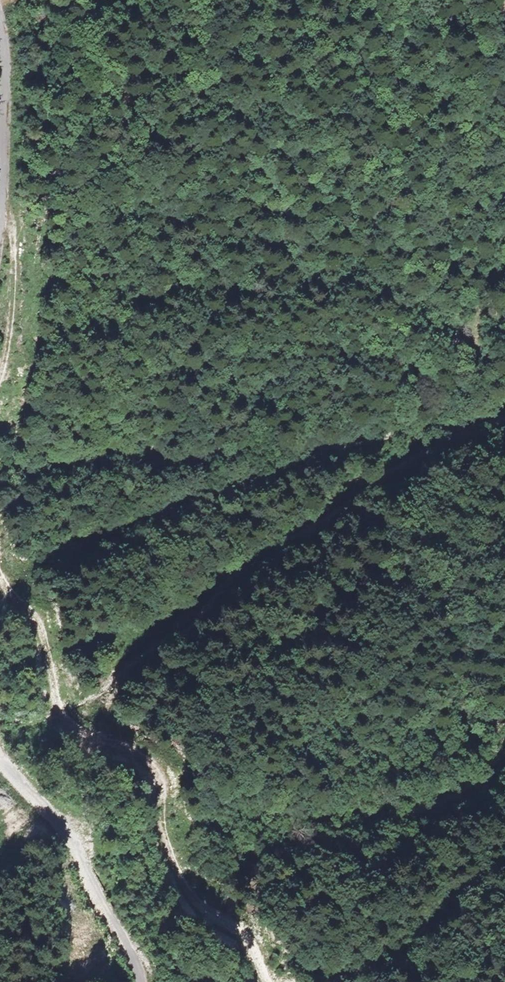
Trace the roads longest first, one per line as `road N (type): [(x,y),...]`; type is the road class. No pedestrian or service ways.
road 1 (track): [(0,579),(45,632),(64,721),(152,763),(163,782),(163,831),(201,907),(243,934),(269,981)]
road 2 (unclassified): [(137,981),(81,855),(0,753)]
road 3 (unclassified): [(0,233),(0,40)]
road 4 (track): [(2,221),(19,250),(0,375)]

